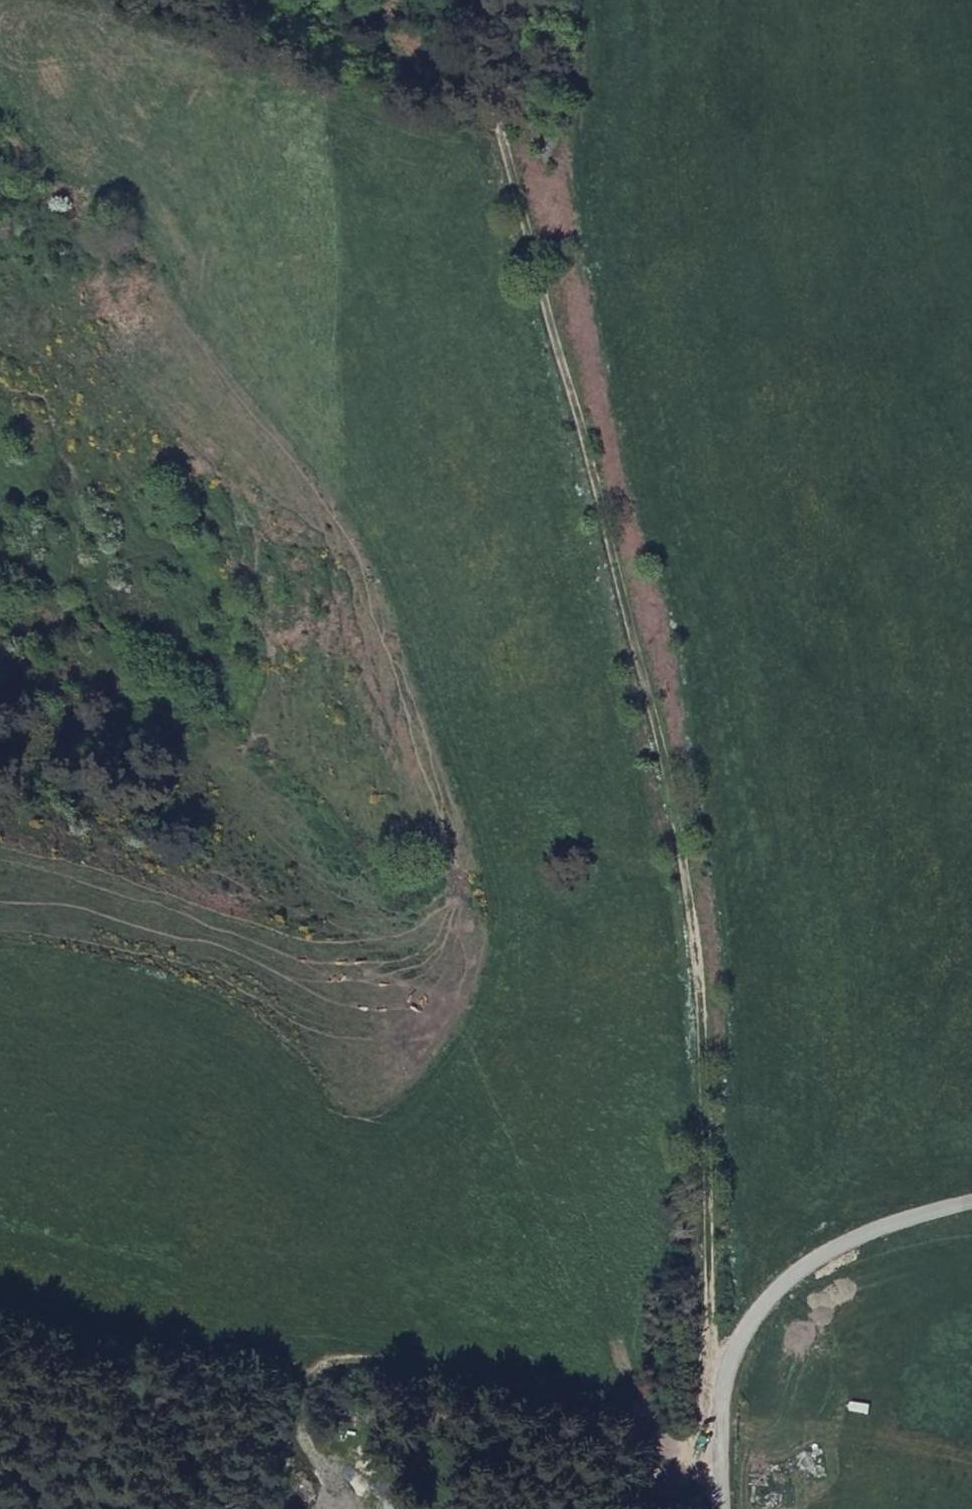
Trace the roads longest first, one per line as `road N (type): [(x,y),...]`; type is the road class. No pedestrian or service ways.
road 1 (track): [(484,0),(519,178),(702,892),(726,1370)]
road 2 (unclassified): [(725,1508),(726,1370),(762,1290),(871,1225),(971,1204)]

